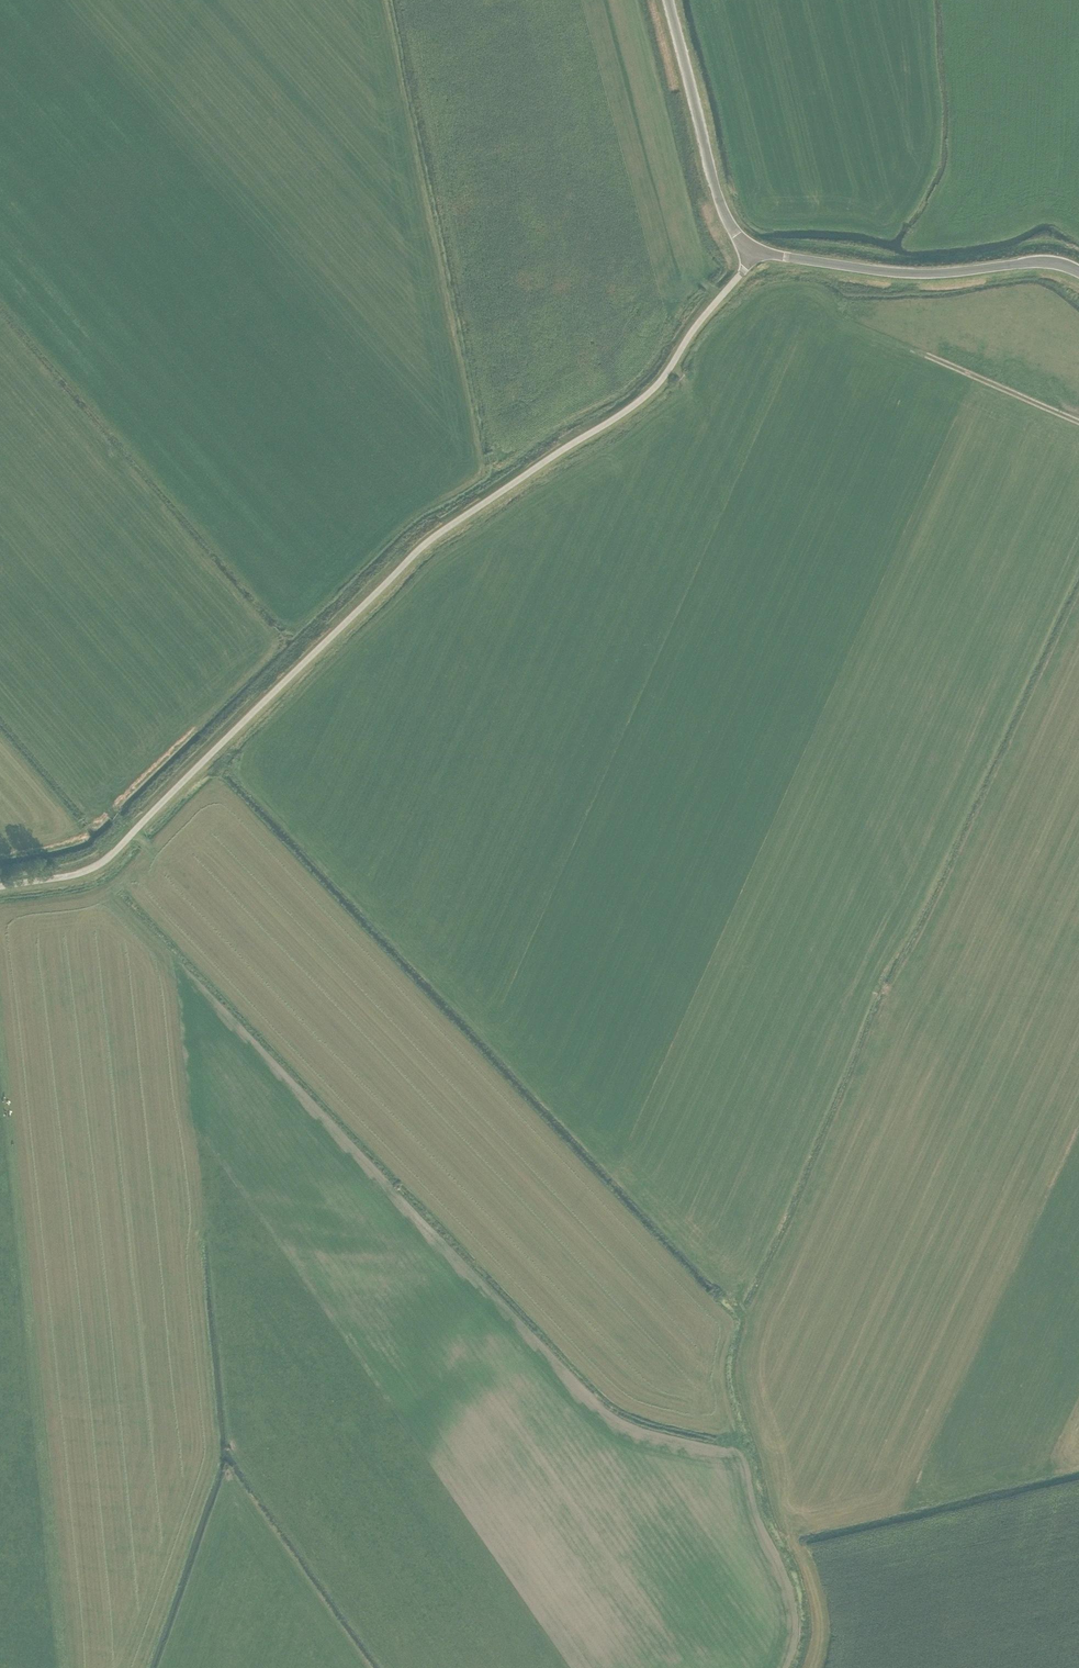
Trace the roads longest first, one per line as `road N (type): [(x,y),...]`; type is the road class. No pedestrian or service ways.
road 1 (unclassified): [(755,251),(655,387),(425,544),(113,854),(79,873),(0,886)]
road 2 (tertiary): [(1078,278),(1033,266),(886,276),(755,251)]
road 3 (tertiary): [(755,251),(721,208),(667,0)]
road 4 (track): [(772,1667),(779,1614),(770,1564),(728,1431)]
road 5 (track): [(1078,421),(927,355)]

